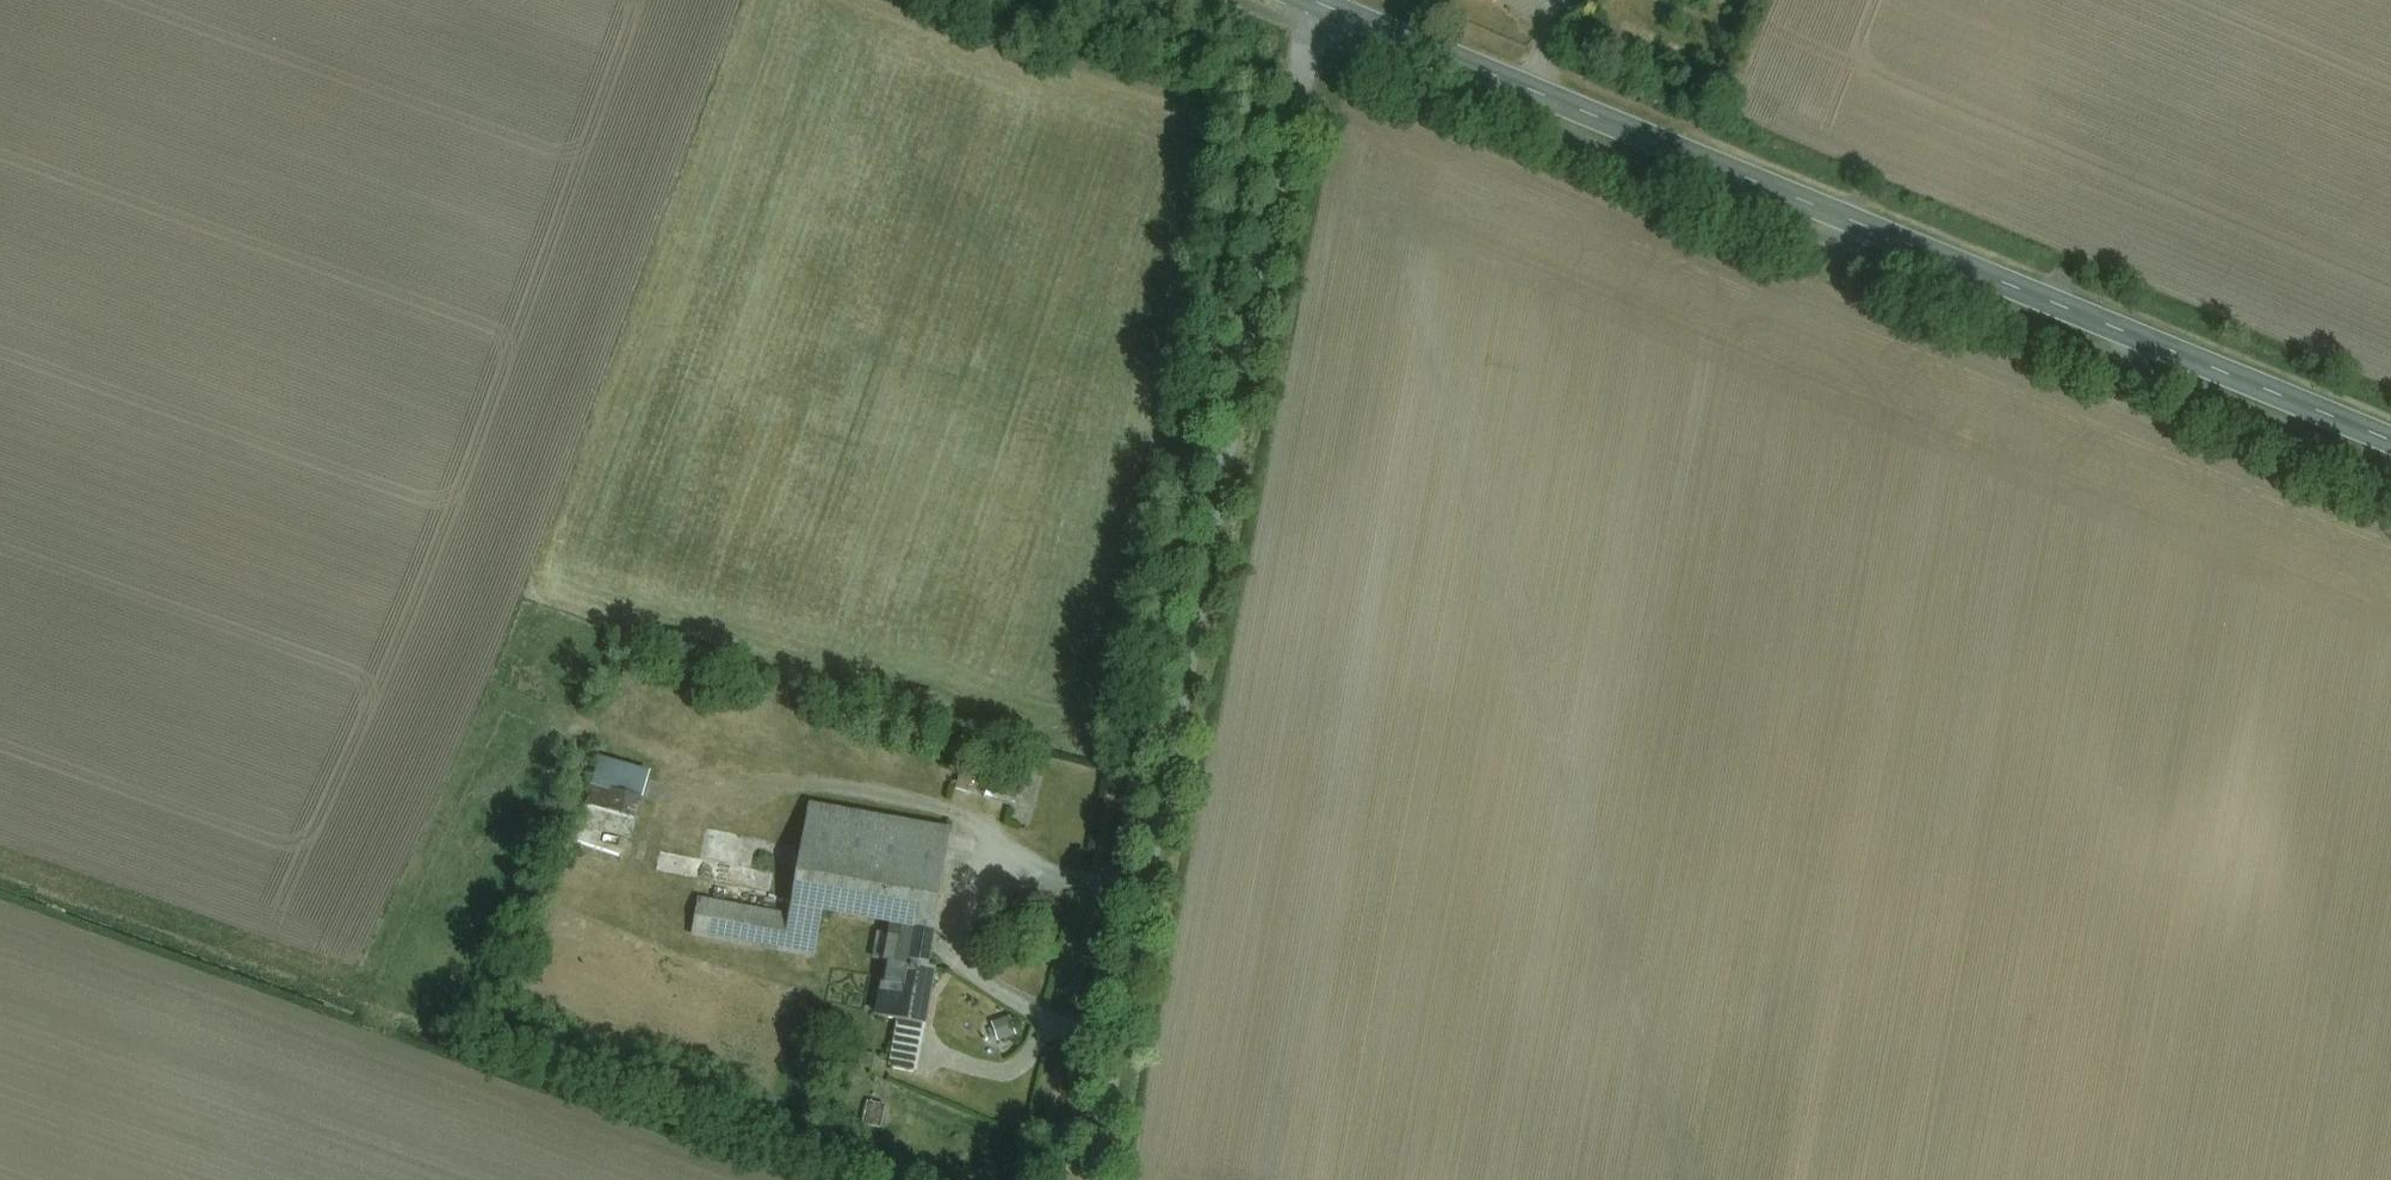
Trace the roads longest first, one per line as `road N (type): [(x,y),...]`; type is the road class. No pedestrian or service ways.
road 1 (unclassified): [(1314,4),(1100,1179)]
road 2 (secondary): [(2390,438),(1314,4)]

